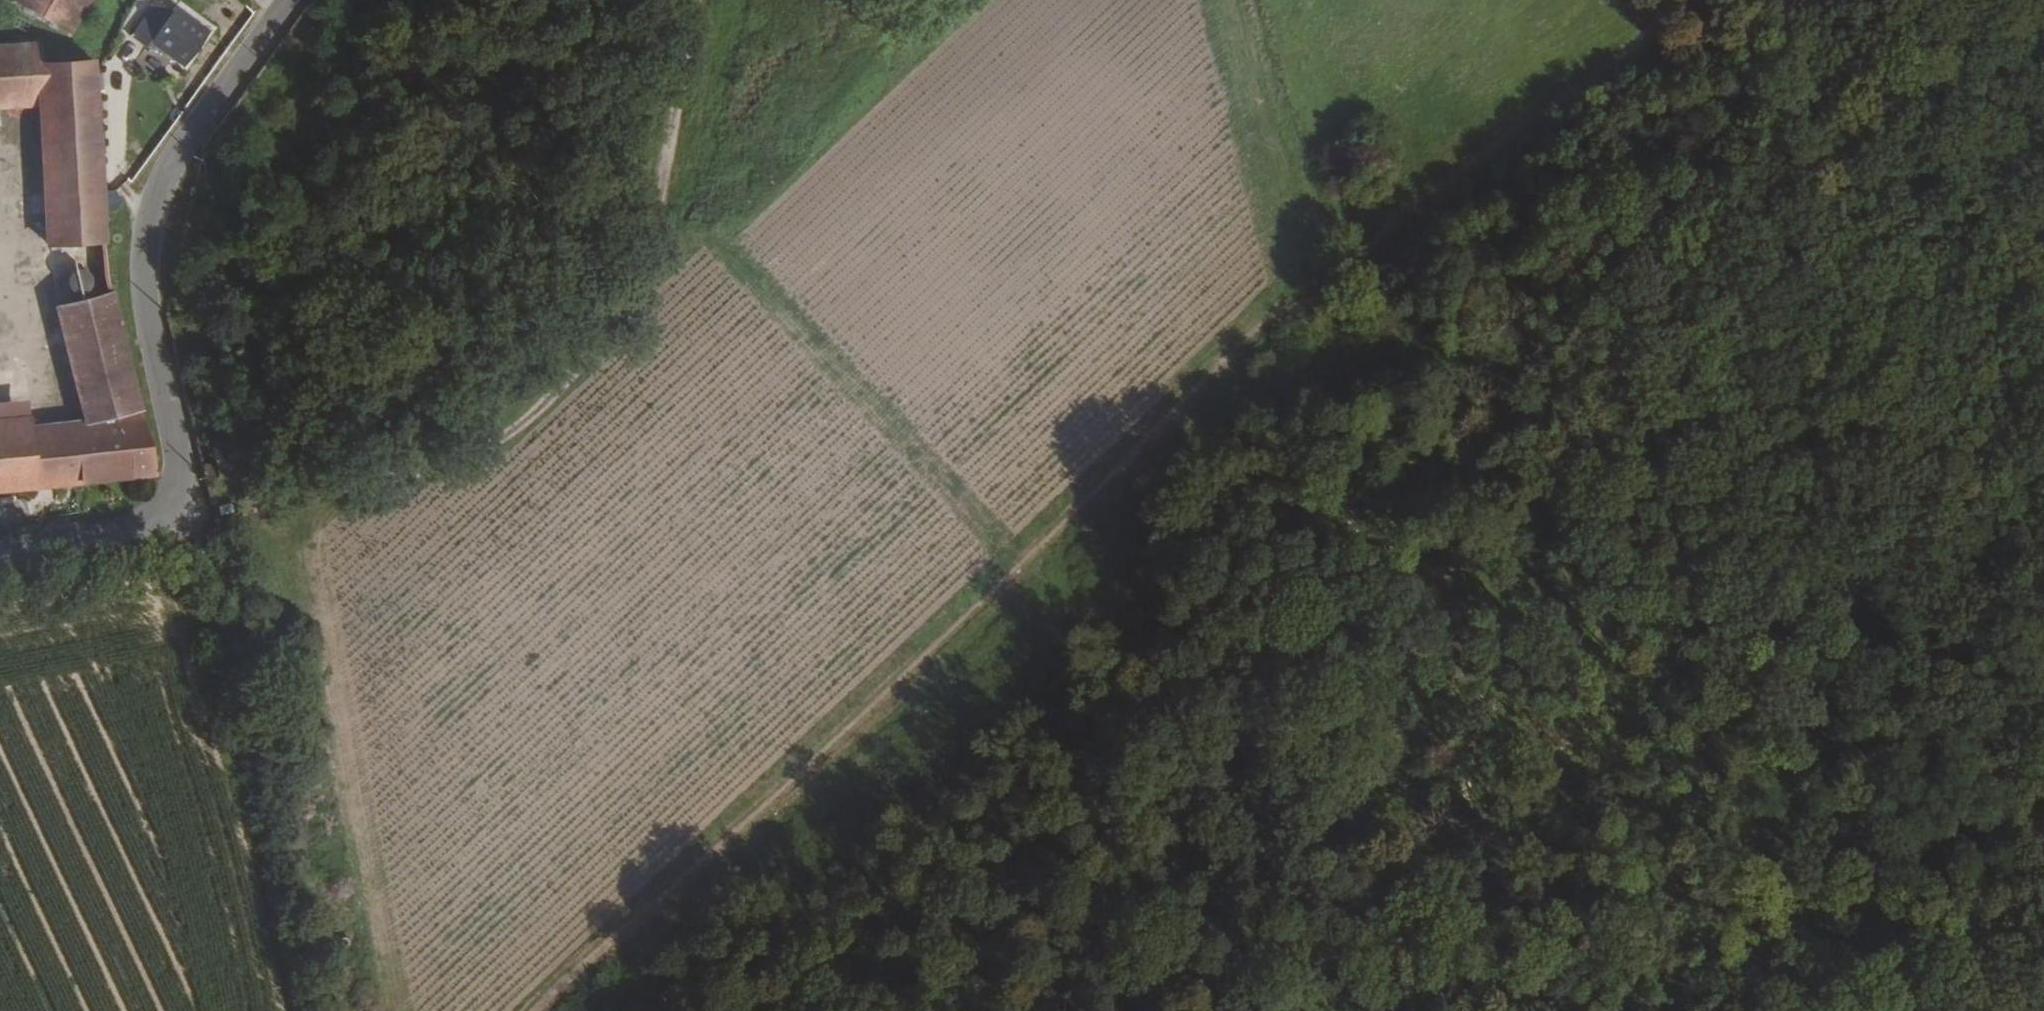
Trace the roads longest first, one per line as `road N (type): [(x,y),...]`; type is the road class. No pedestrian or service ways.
road 1 (track): [(688,0),(642,274),(608,339),(535,419),(448,470),(349,497),(212,526),(167,507)]
road 2 (tertiary): [(0,557),(122,536),(167,507),(181,476),(144,301),(154,207),(171,167),(293,0)]

